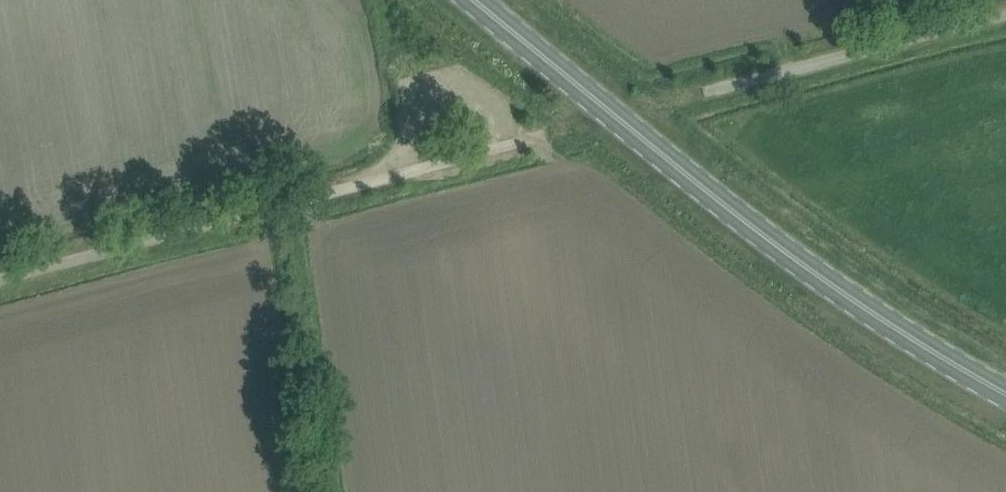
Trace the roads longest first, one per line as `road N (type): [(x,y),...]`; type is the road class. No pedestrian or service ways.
road 1 (secondary): [(1005,394),(796,259),(474,0)]
road 2 (unclassified): [(0,276),(546,135)]
road 3 (unclassified): [(691,96),(1005,15)]
road 4 (track): [(321,491),(282,203)]

